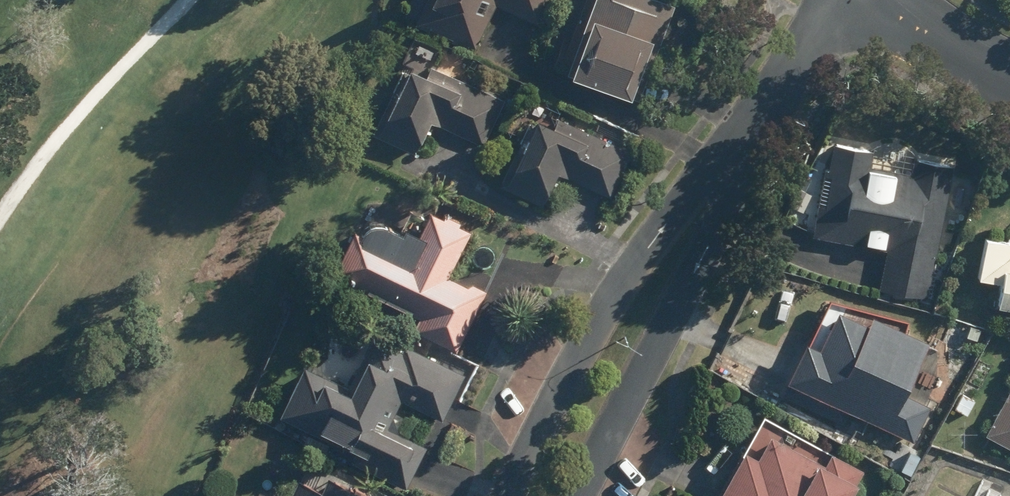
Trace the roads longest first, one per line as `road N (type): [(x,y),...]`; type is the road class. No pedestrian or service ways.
road 1 (residential): [(512,495),(596,324),(682,206),(744,144)]
road 2 (residential): [(744,144),(584,495)]
road 3 (residential): [(839,0),(744,144)]
road 4 (residential): [(1009,63),(906,0)]

